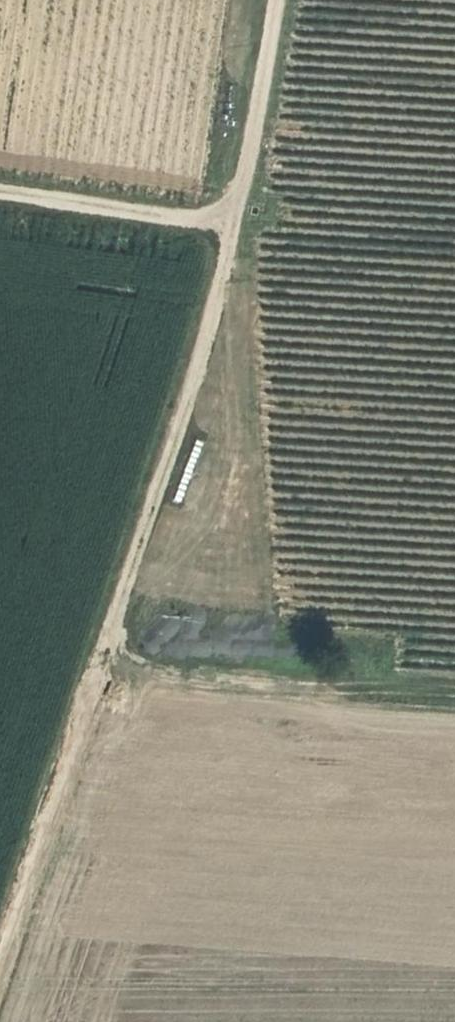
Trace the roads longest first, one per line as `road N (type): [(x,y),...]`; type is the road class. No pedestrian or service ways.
road 1 (track): [(278,0),(242,211),(0,956)]
road 2 (track): [(454,657),(107,630)]
road 3 (track): [(0,180),(242,211)]

